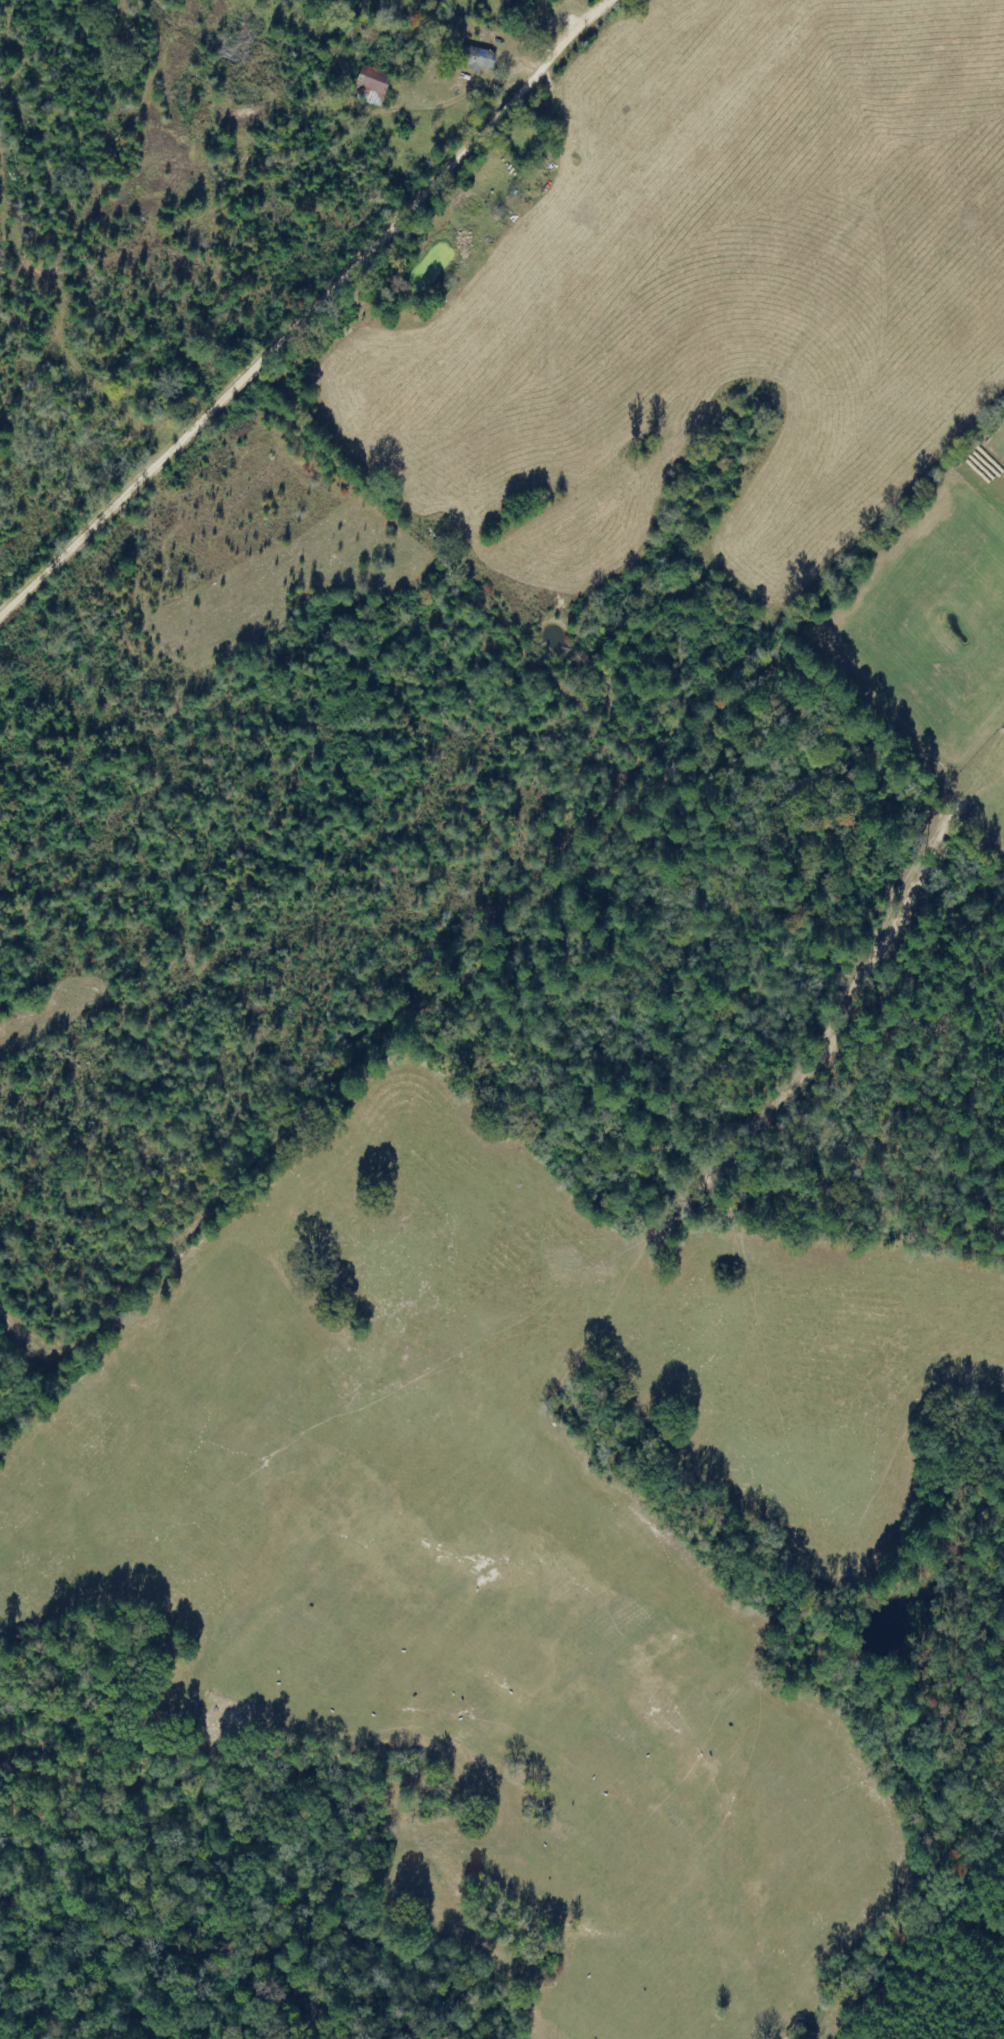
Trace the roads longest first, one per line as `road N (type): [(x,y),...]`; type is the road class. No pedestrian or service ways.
road 1 (residential): [(0,618),(614,0)]

